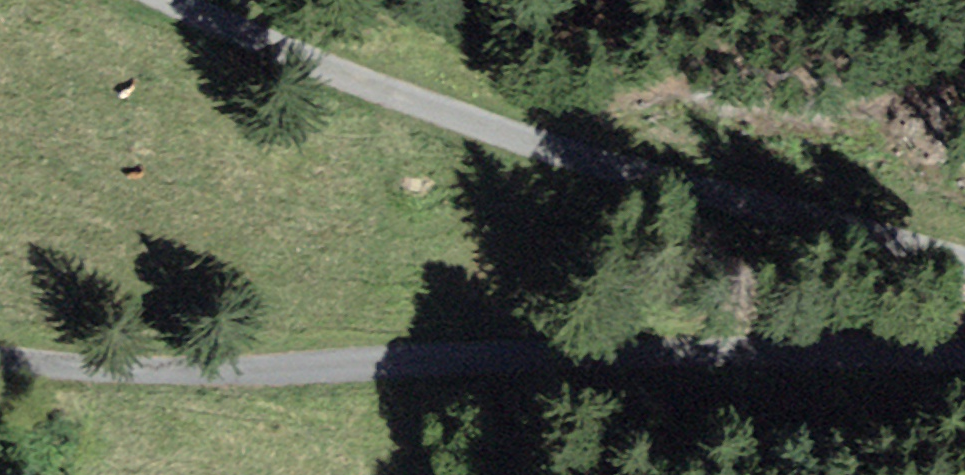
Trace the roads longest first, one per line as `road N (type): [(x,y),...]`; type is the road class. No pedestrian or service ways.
road 1 (unclassified): [(964,372),(503,362),(115,376),(0,363)]
road 2 (unclassified): [(150,0),(341,80),(570,160),(964,271)]

